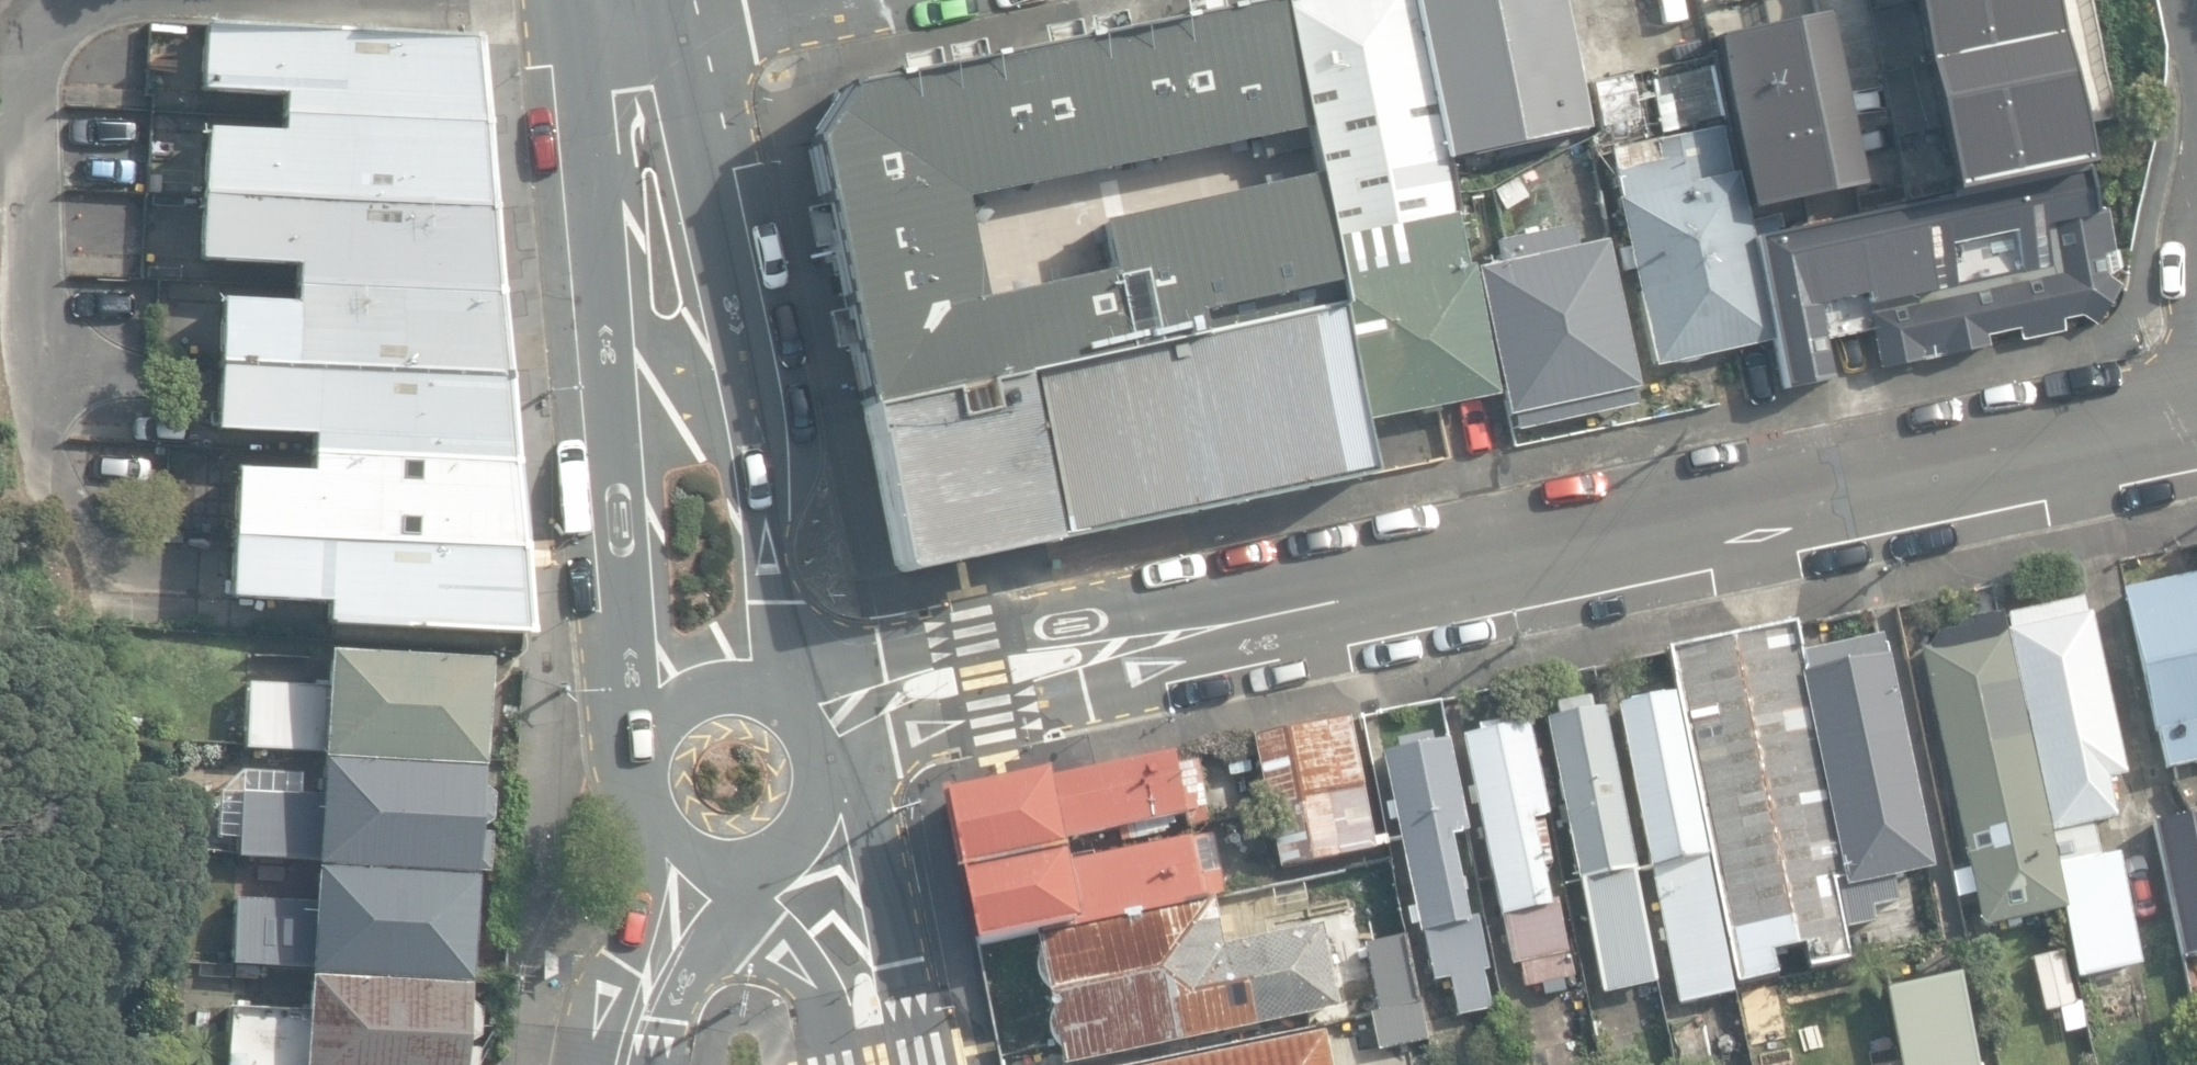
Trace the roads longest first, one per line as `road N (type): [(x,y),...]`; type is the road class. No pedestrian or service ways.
road 1 (unclassified): [(2196,423),(804,723)]
road 2 (secondary): [(633,25),(722,692)]
road 3 (tertiary): [(879,1064),(811,811)]
road 4 (tertiary): [(630,1064),(693,841)]
road 5 (tertiary): [(693,841),(660,798),(661,744),(675,720),(722,692)]
road 6 (tertiary): [(811,811),(772,847),(718,852),(693,841)]
road 7 (unclassified): [(633,25),(756,0)]

